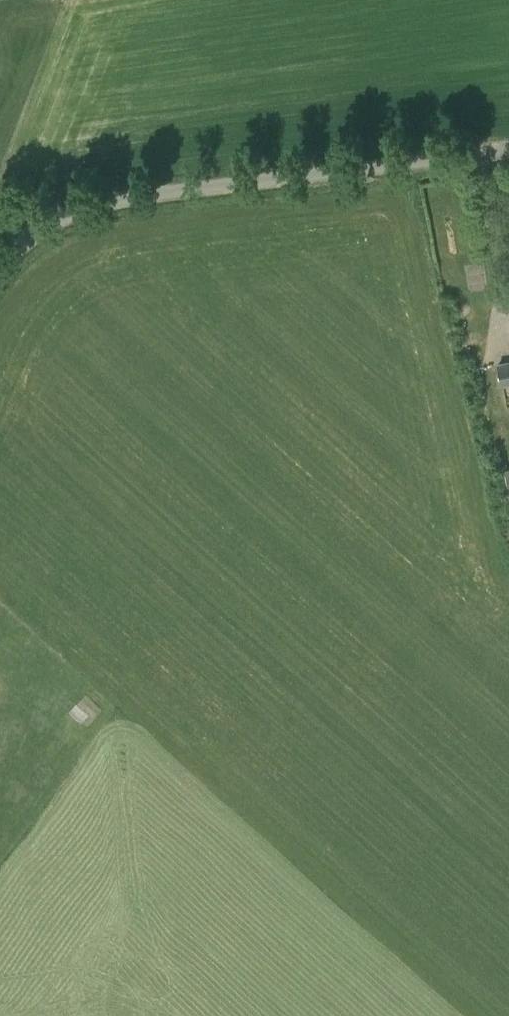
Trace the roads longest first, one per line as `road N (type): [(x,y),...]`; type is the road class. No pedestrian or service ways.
road 1 (unclassified): [(0,265),(36,231),(115,200),(508,150)]

